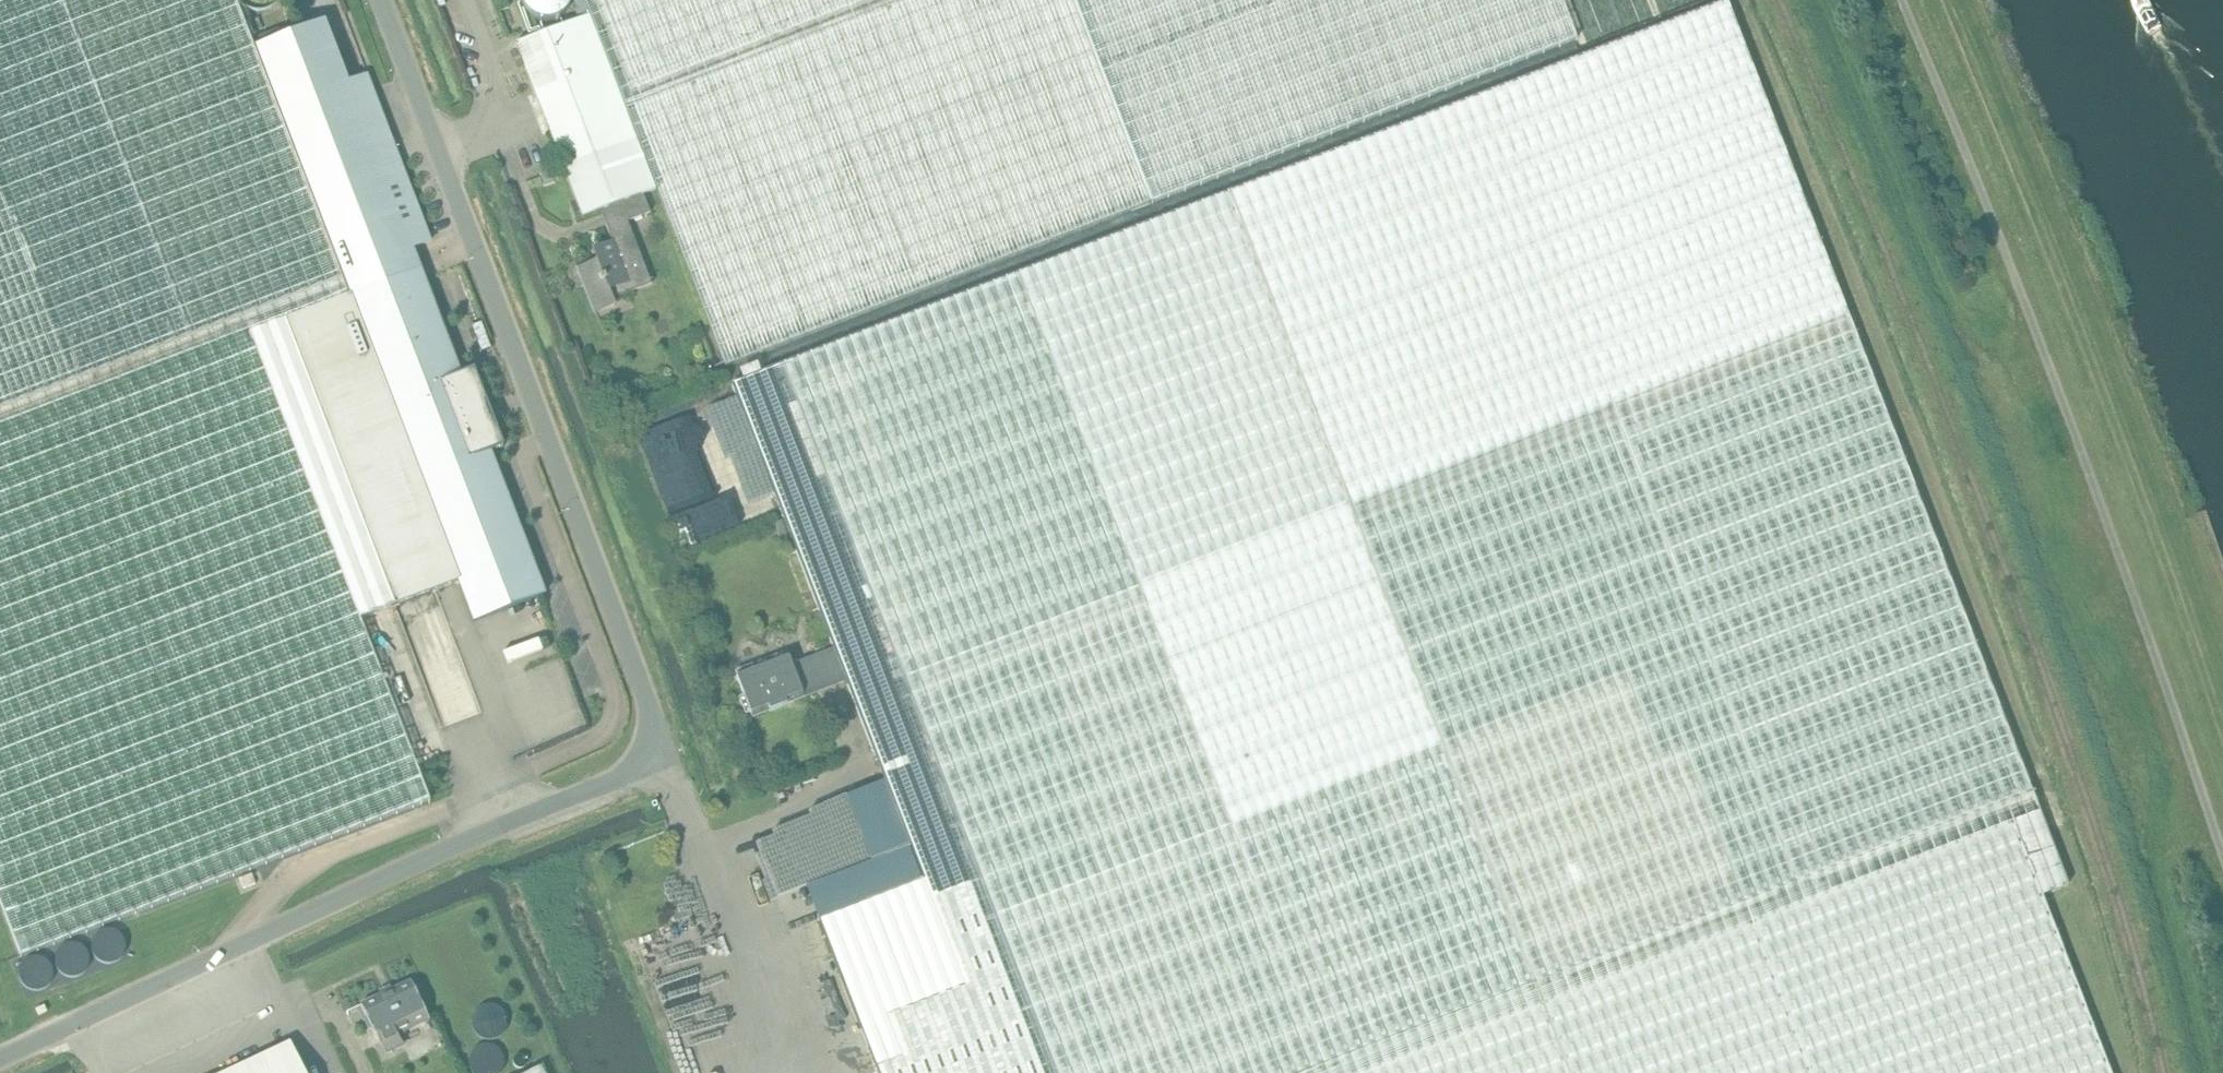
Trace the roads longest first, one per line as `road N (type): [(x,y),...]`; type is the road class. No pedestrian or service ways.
road 1 (unclassified): [(0,1059),(631,772),(653,749),(649,705),(379,0)]

